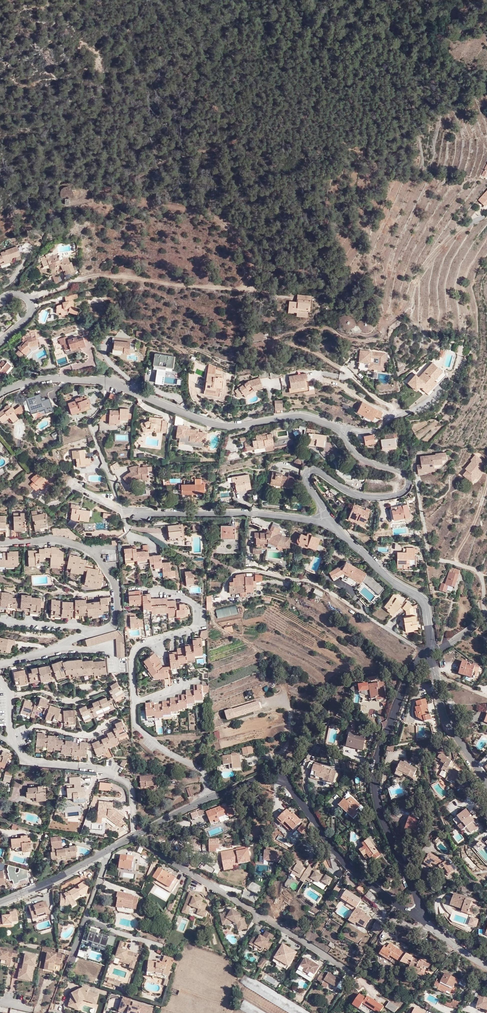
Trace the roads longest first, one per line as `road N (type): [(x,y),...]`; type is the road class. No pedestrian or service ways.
road 1 (track): [(396,413),(342,369),(281,338),(314,328),(380,338),(385,328),(368,271)]
road 2 (residential): [(418,655),(381,744),(378,797),(430,924)]
road 3 (unclassified): [(212,798),(278,780),(344,860),(430,924)]
road 4 (residential): [(135,836),(355,974)]
road 5 (residential): [(346,430),(362,459),(407,474),(410,483),(406,493),(367,498),(310,472),(331,522)]
road 6 (residential): [(110,381),(216,425),(297,415),(346,430)]
road 7 (residential): [(138,834),(132,787),(120,777),(20,752),(0,677)]
road 8 (residential): [(225,590),(230,578),(249,570),(317,584),(418,655)]
road 9 (residential): [(331,522),(268,512),(124,510)]
road 10 (residential): [(95,630),(117,620),(119,604),(101,561),(71,541),(0,542)]
road 11 (residential): [(134,703),(133,656),(197,626),(198,608),(189,599),(156,590)]
road 12 (residential): [(331,522),(391,579),(424,597),(433,649)]
road 13 (residential): [(433,649),(447,721),(486,784)]
road 14 (residential): [(124,510),(90,423),(110,381)]
road 15 (residential): [(212,798),(199,769),(148,737),(134,703)]
road 16 (unclassified): [(0,903),(110,850)]

